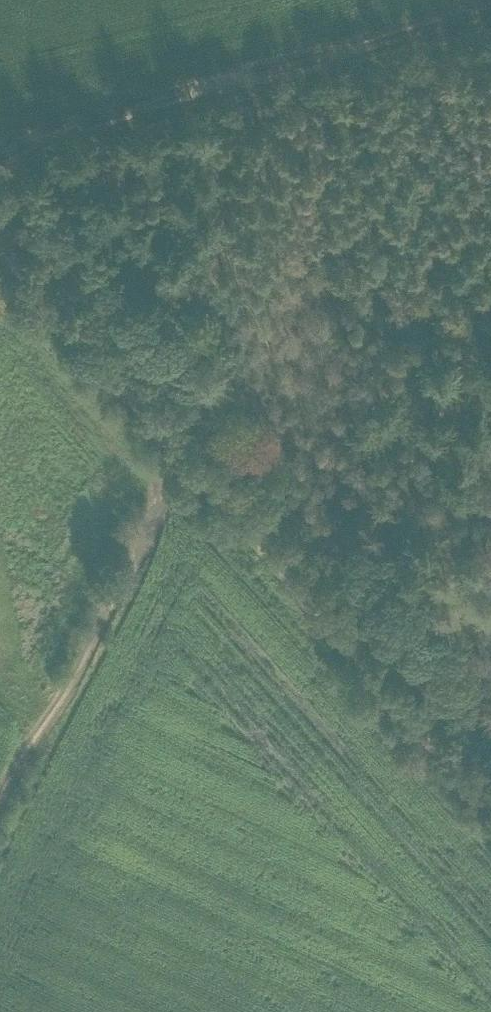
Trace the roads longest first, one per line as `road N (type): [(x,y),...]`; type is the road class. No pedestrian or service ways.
road 1 (track): [(0,158),(26,140),(490,37)]
road 2 (track): [(175,452),(490,812)]
road 3 (track): [(175,452),(107,608),(0,799)]
road 4 (track): [(0,248),(175,452)]

